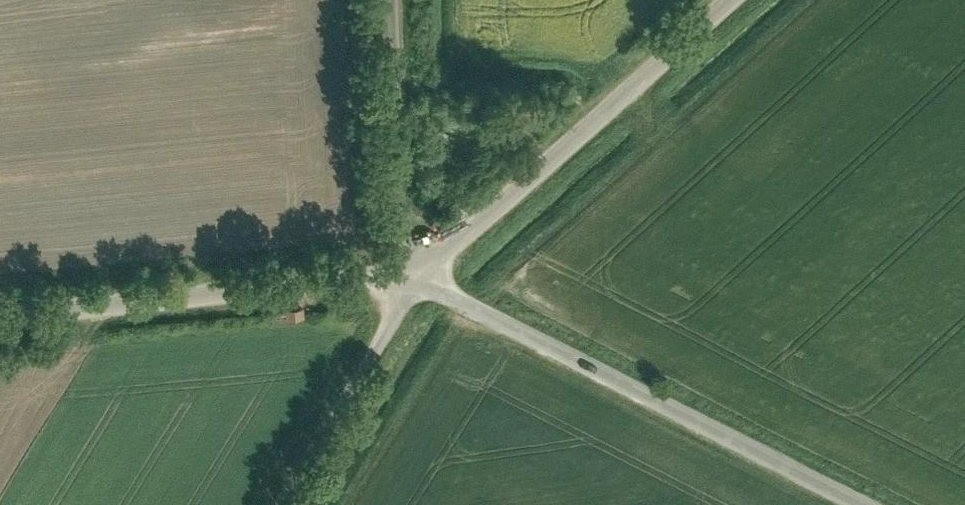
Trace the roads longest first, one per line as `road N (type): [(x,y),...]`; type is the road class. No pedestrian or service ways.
road 1 (residential): [(868,504),(411,283)]
road 2 (residential): [(411,283),(725,0)]
road 3 (residential): [(0,322),(411,283)]
road 4 (residential): [(397,0),(411,283)]
road 5 (residential): [(411,283),(275,504)]

